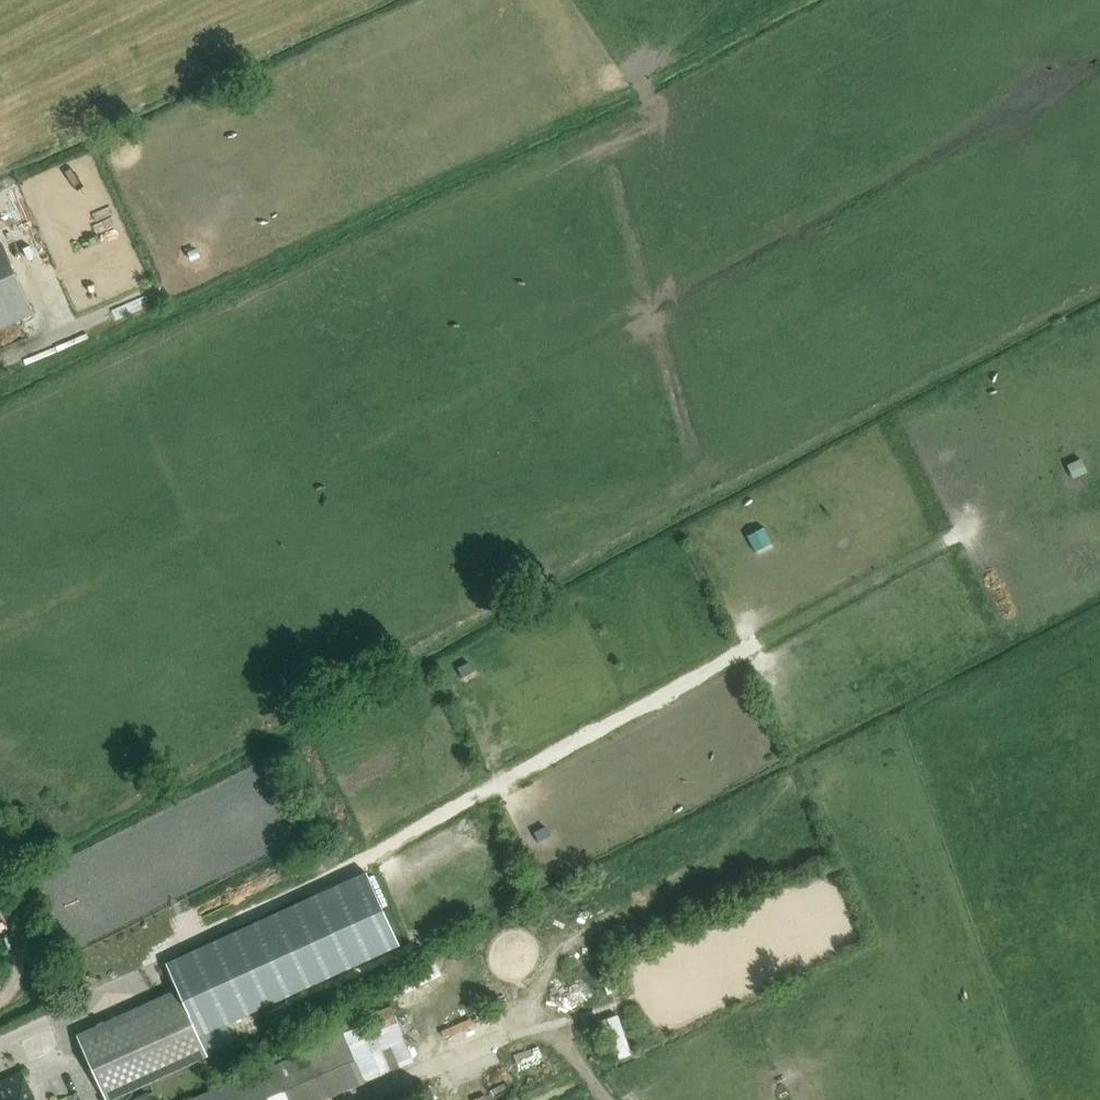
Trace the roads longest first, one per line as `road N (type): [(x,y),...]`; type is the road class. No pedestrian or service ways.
road 1 (track): [(205,943),(880,588)]

